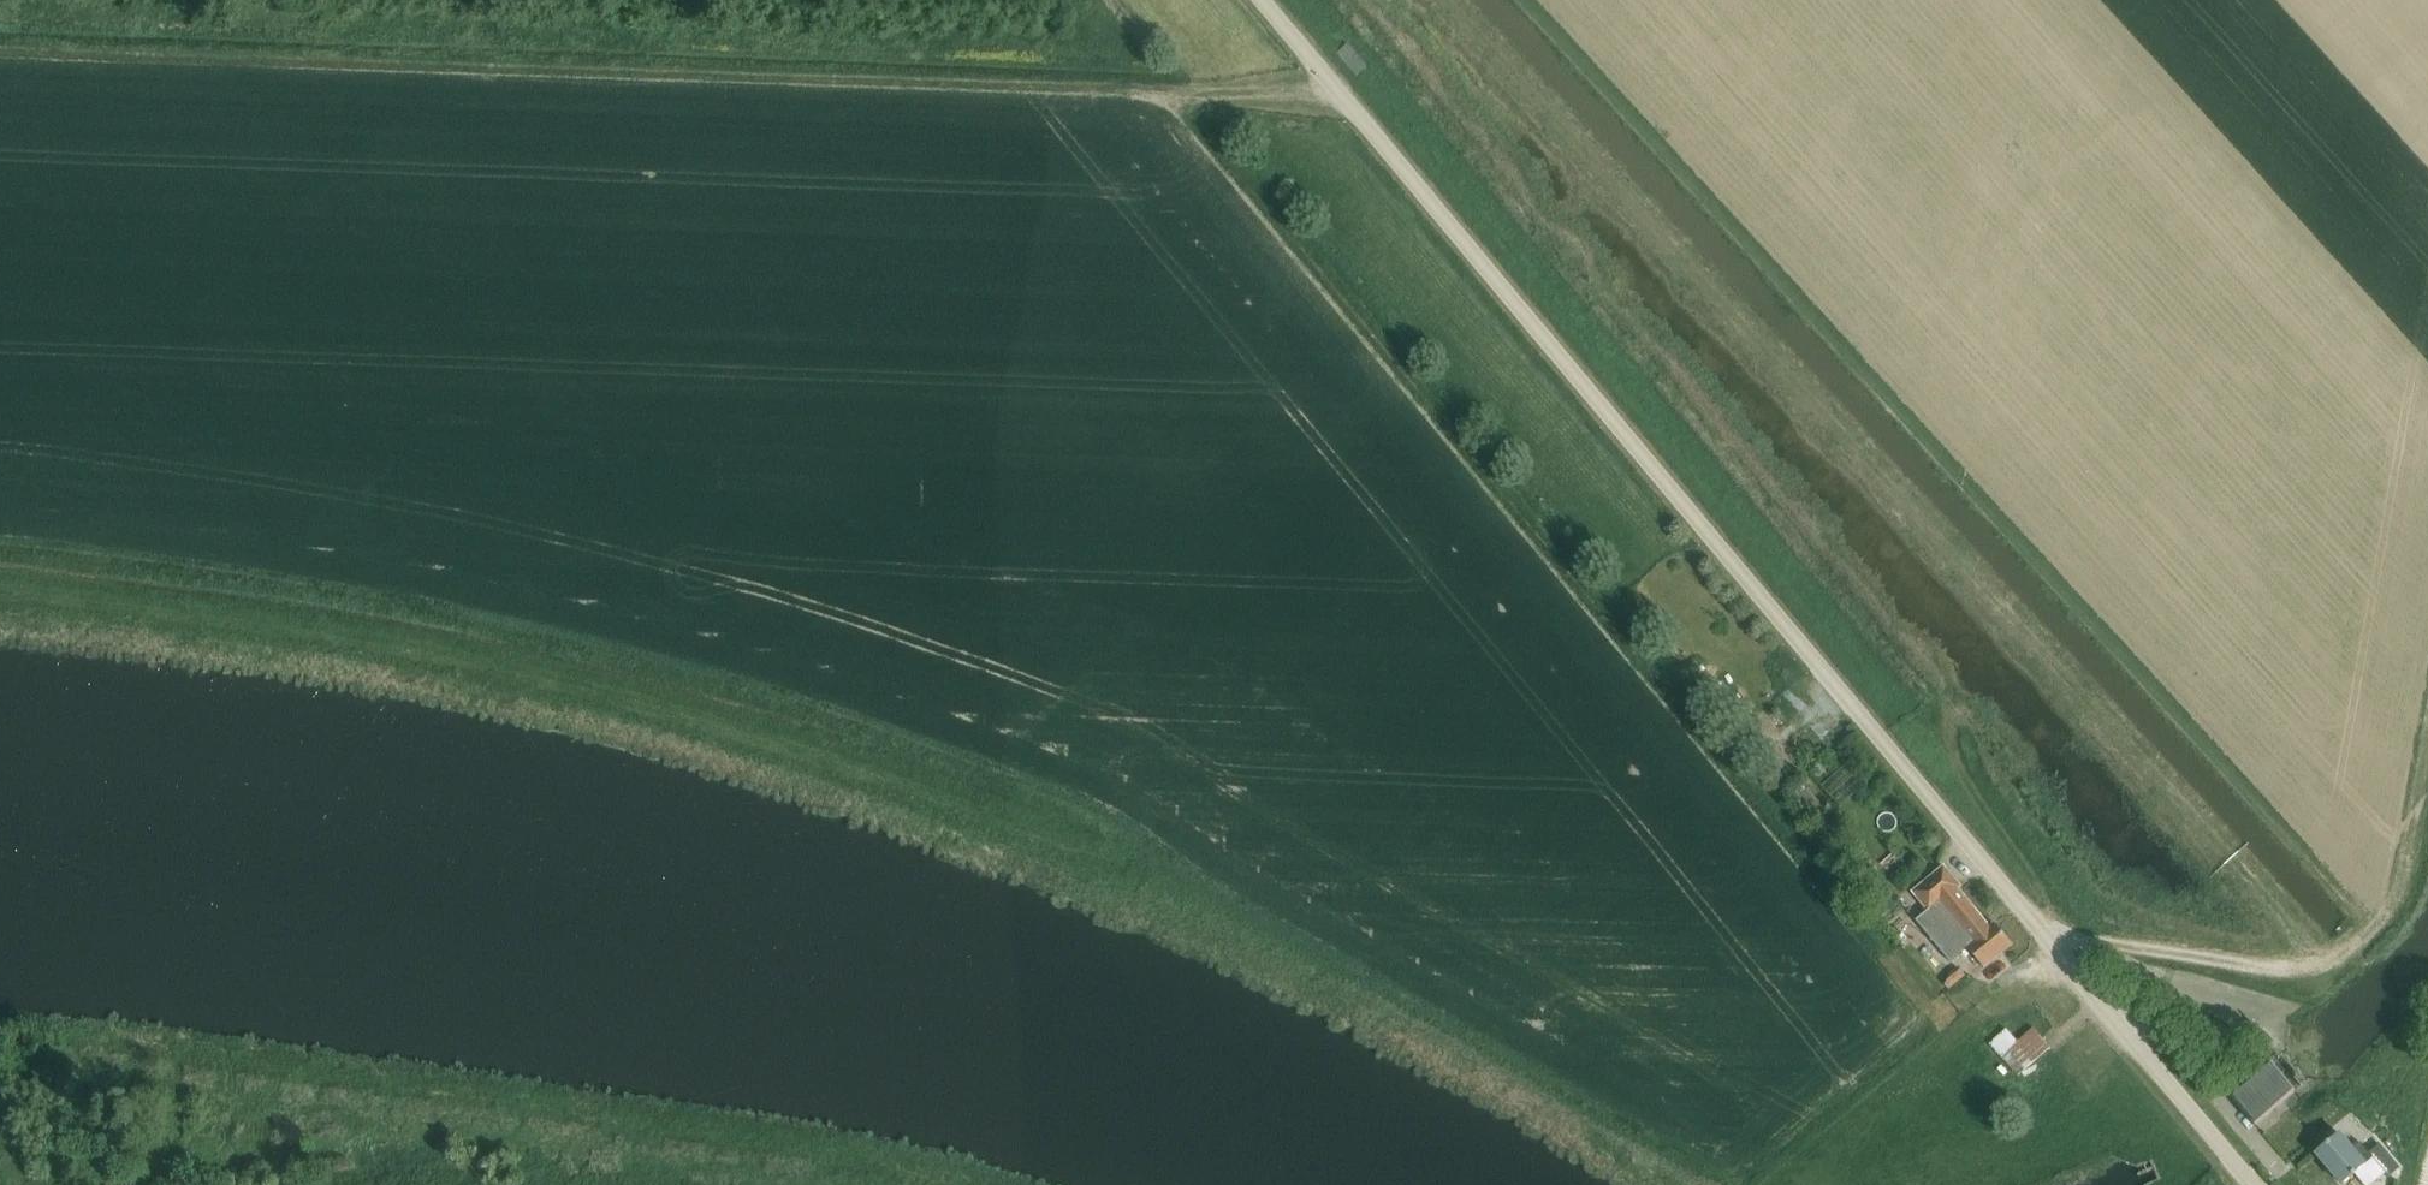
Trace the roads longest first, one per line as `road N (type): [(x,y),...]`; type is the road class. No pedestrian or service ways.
road 1 (unclassified): [(2247,1184),(1265,0)]

